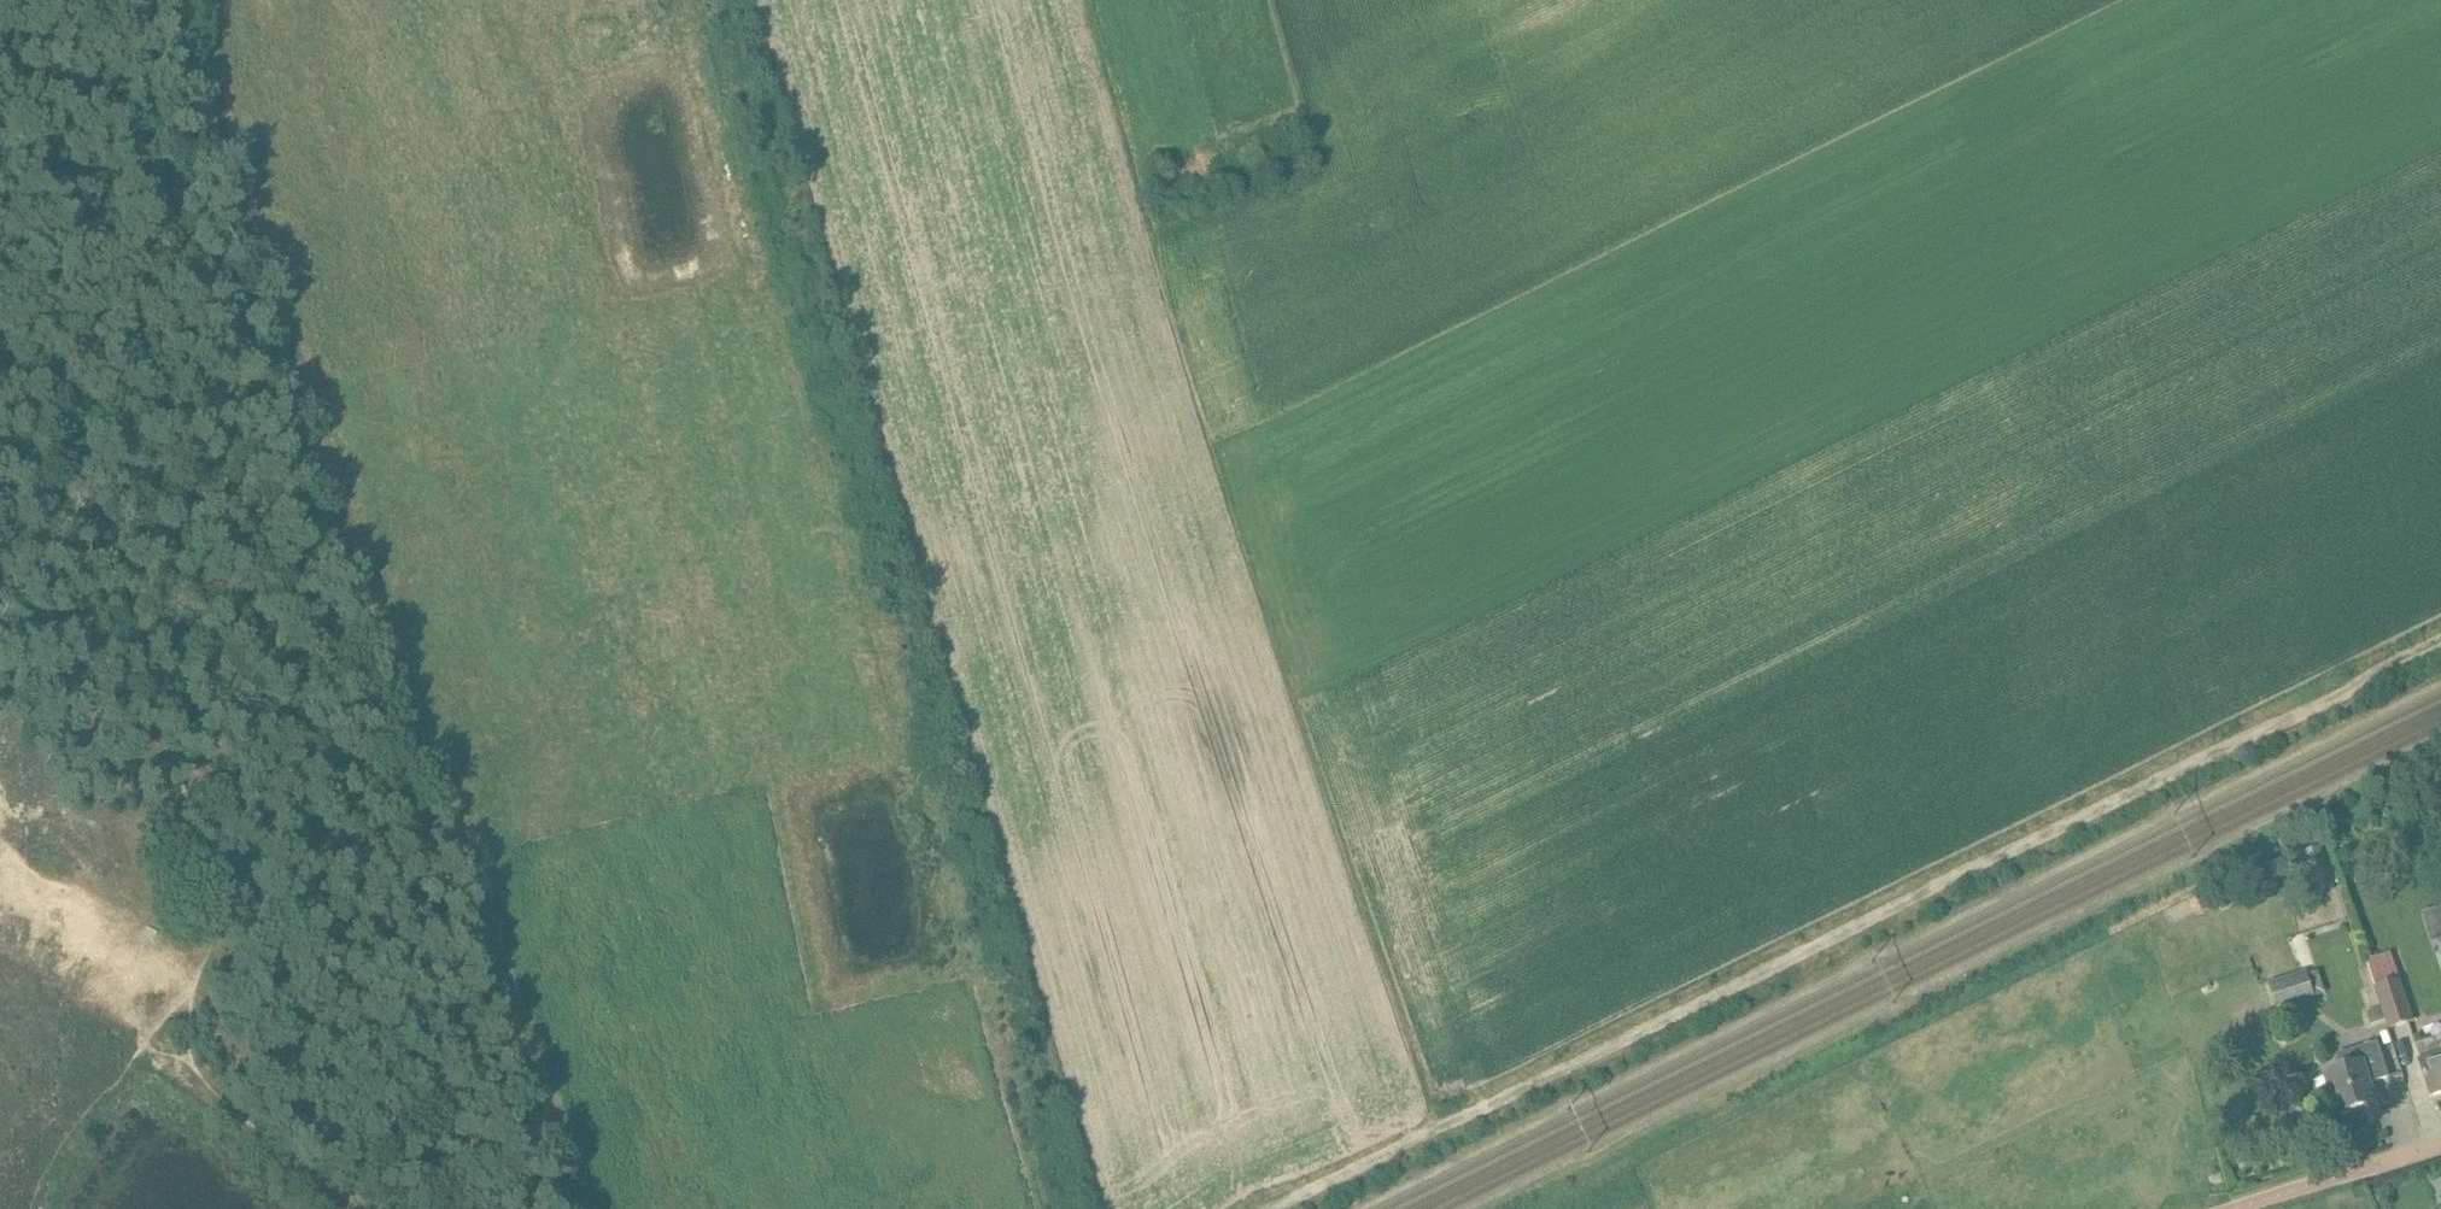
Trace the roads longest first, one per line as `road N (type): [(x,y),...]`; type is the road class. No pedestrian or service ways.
road 1 (track): [(2440,644),(1284,1208)]
road 2 (track): [(332,1208),(309,1171),(244,1125),(191,1039),(183,975),(219,918),(201,861),(183,726),(94,498),(62,444),(33,223),(11,177),(0,181)]

